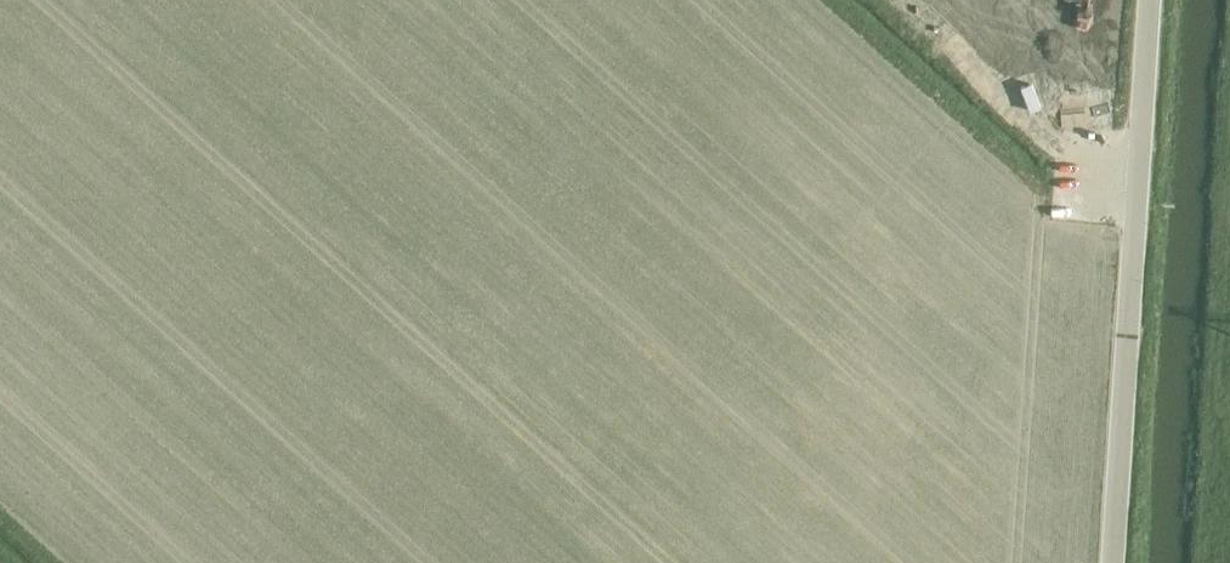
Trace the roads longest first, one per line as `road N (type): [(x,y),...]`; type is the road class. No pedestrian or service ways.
road 1 (unclassified): [(1114,562),(1151,0)]

